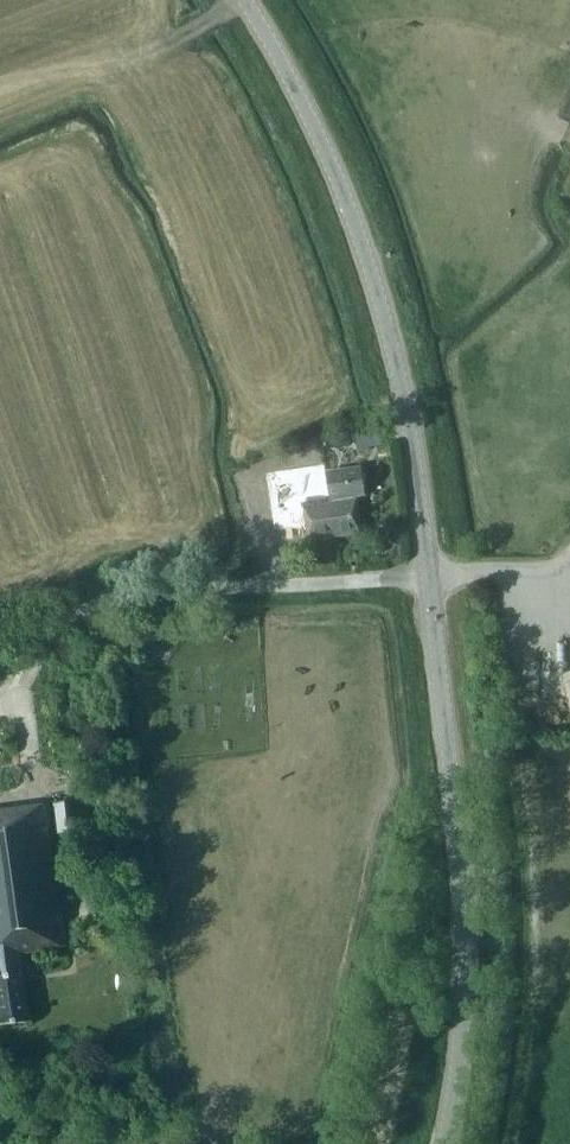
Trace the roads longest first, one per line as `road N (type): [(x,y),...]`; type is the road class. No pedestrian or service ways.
road 1 (tertiary): [(428,577),(407,420),(357,227),(307,109),(245,0)]
road 2 (tertiary): [(443,1143),(461,1030),(466,892),(428,577)]
road 3 (unclassified): [(24,687),(64,625),(128,593),(428,577)]
road 4 (unclassified): [(428,577),(547,568),(569,554)]

